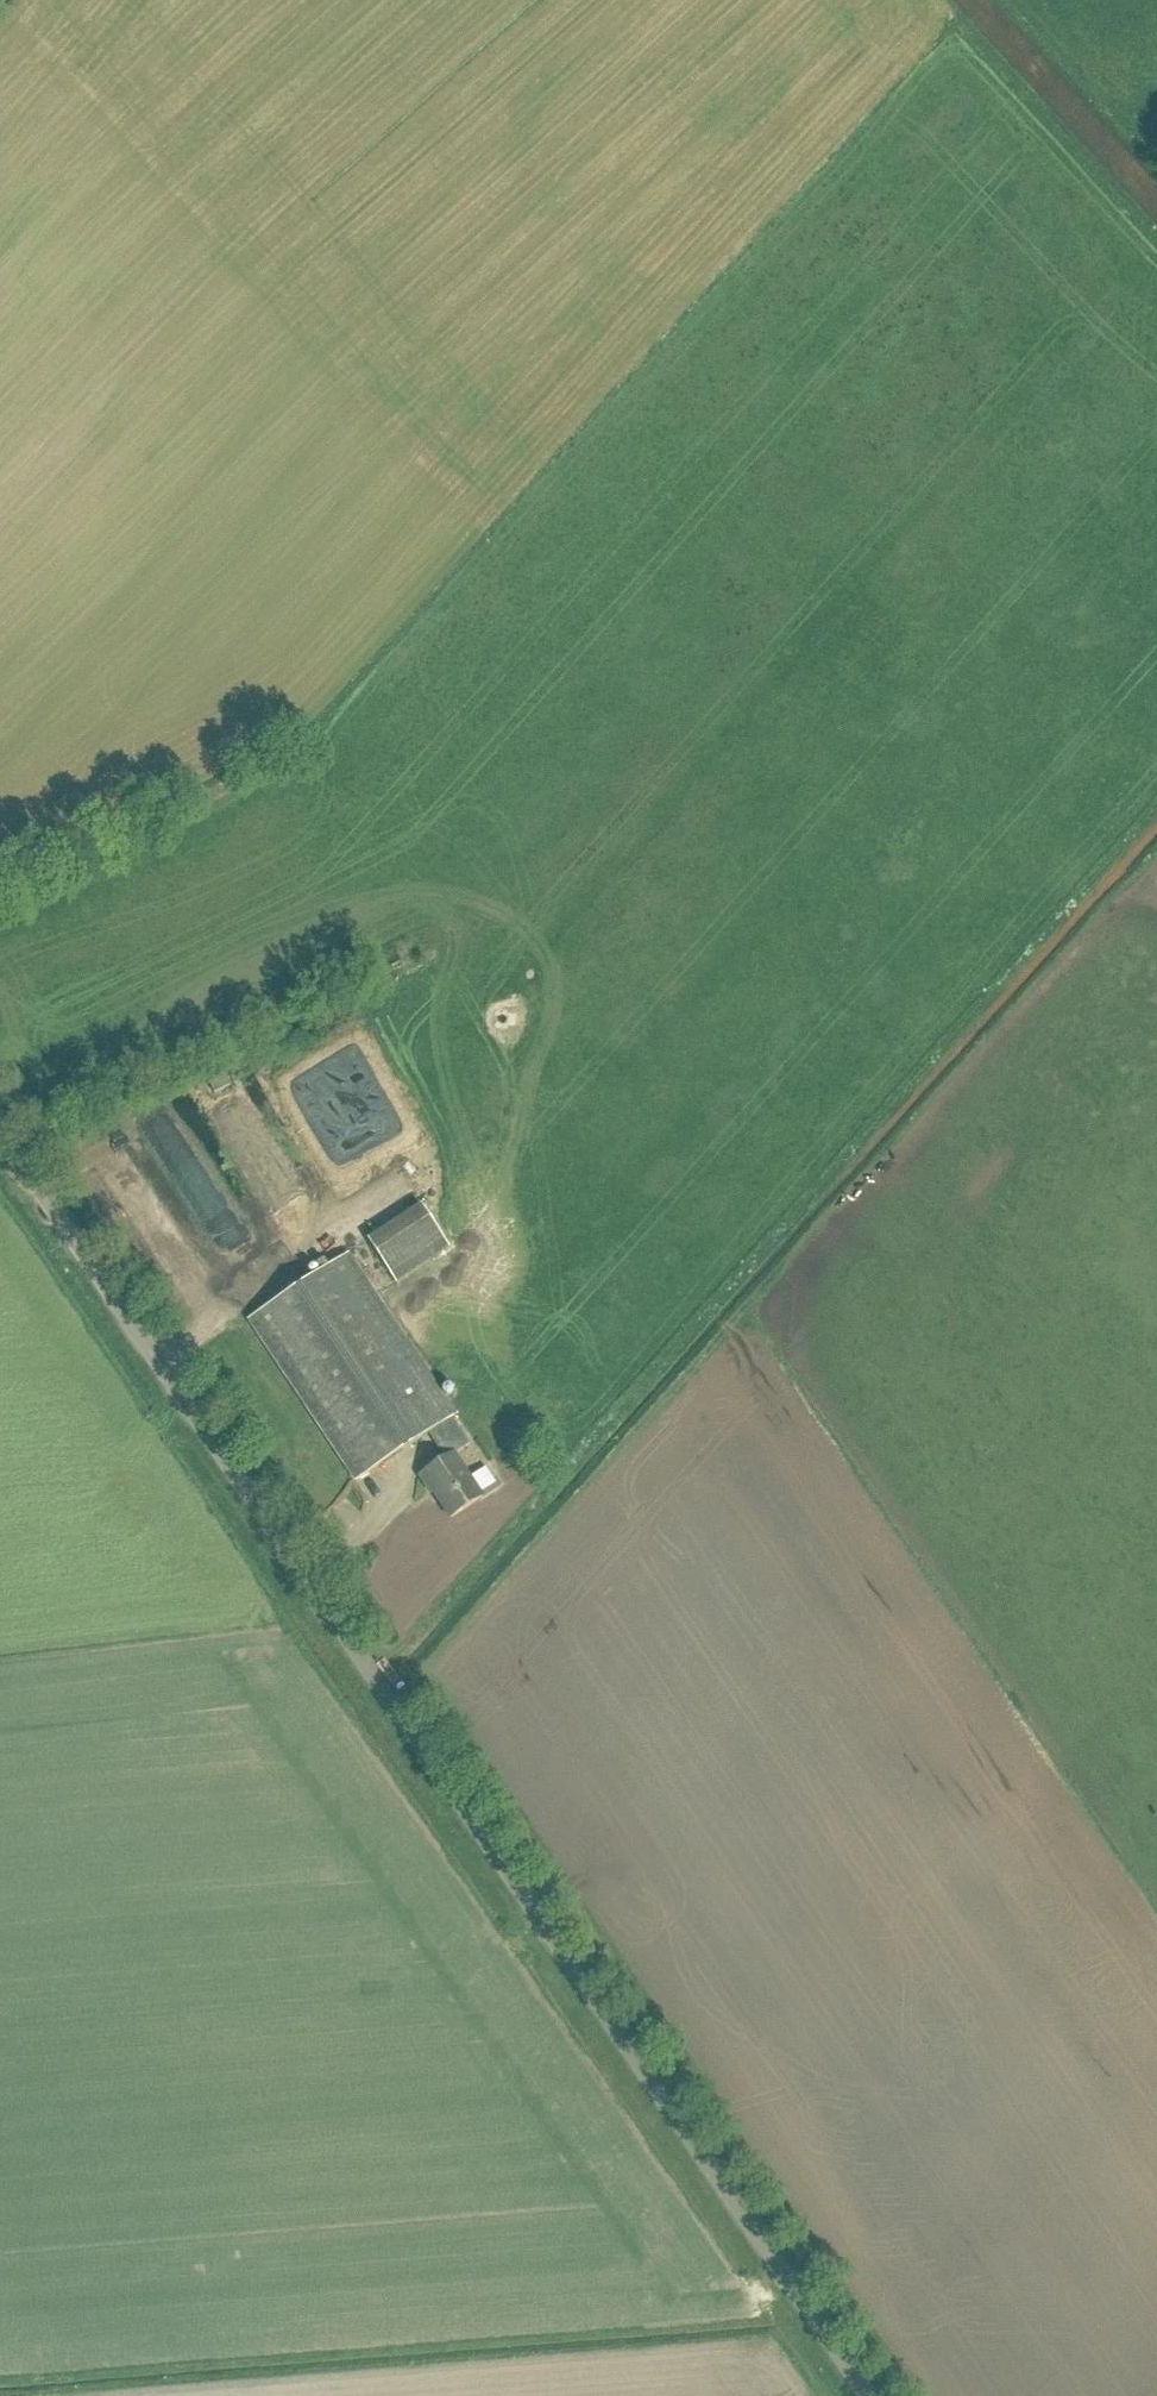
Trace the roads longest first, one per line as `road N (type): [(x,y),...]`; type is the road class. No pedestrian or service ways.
road 1 (unclassified): [(866,2395),(0,1133)]

